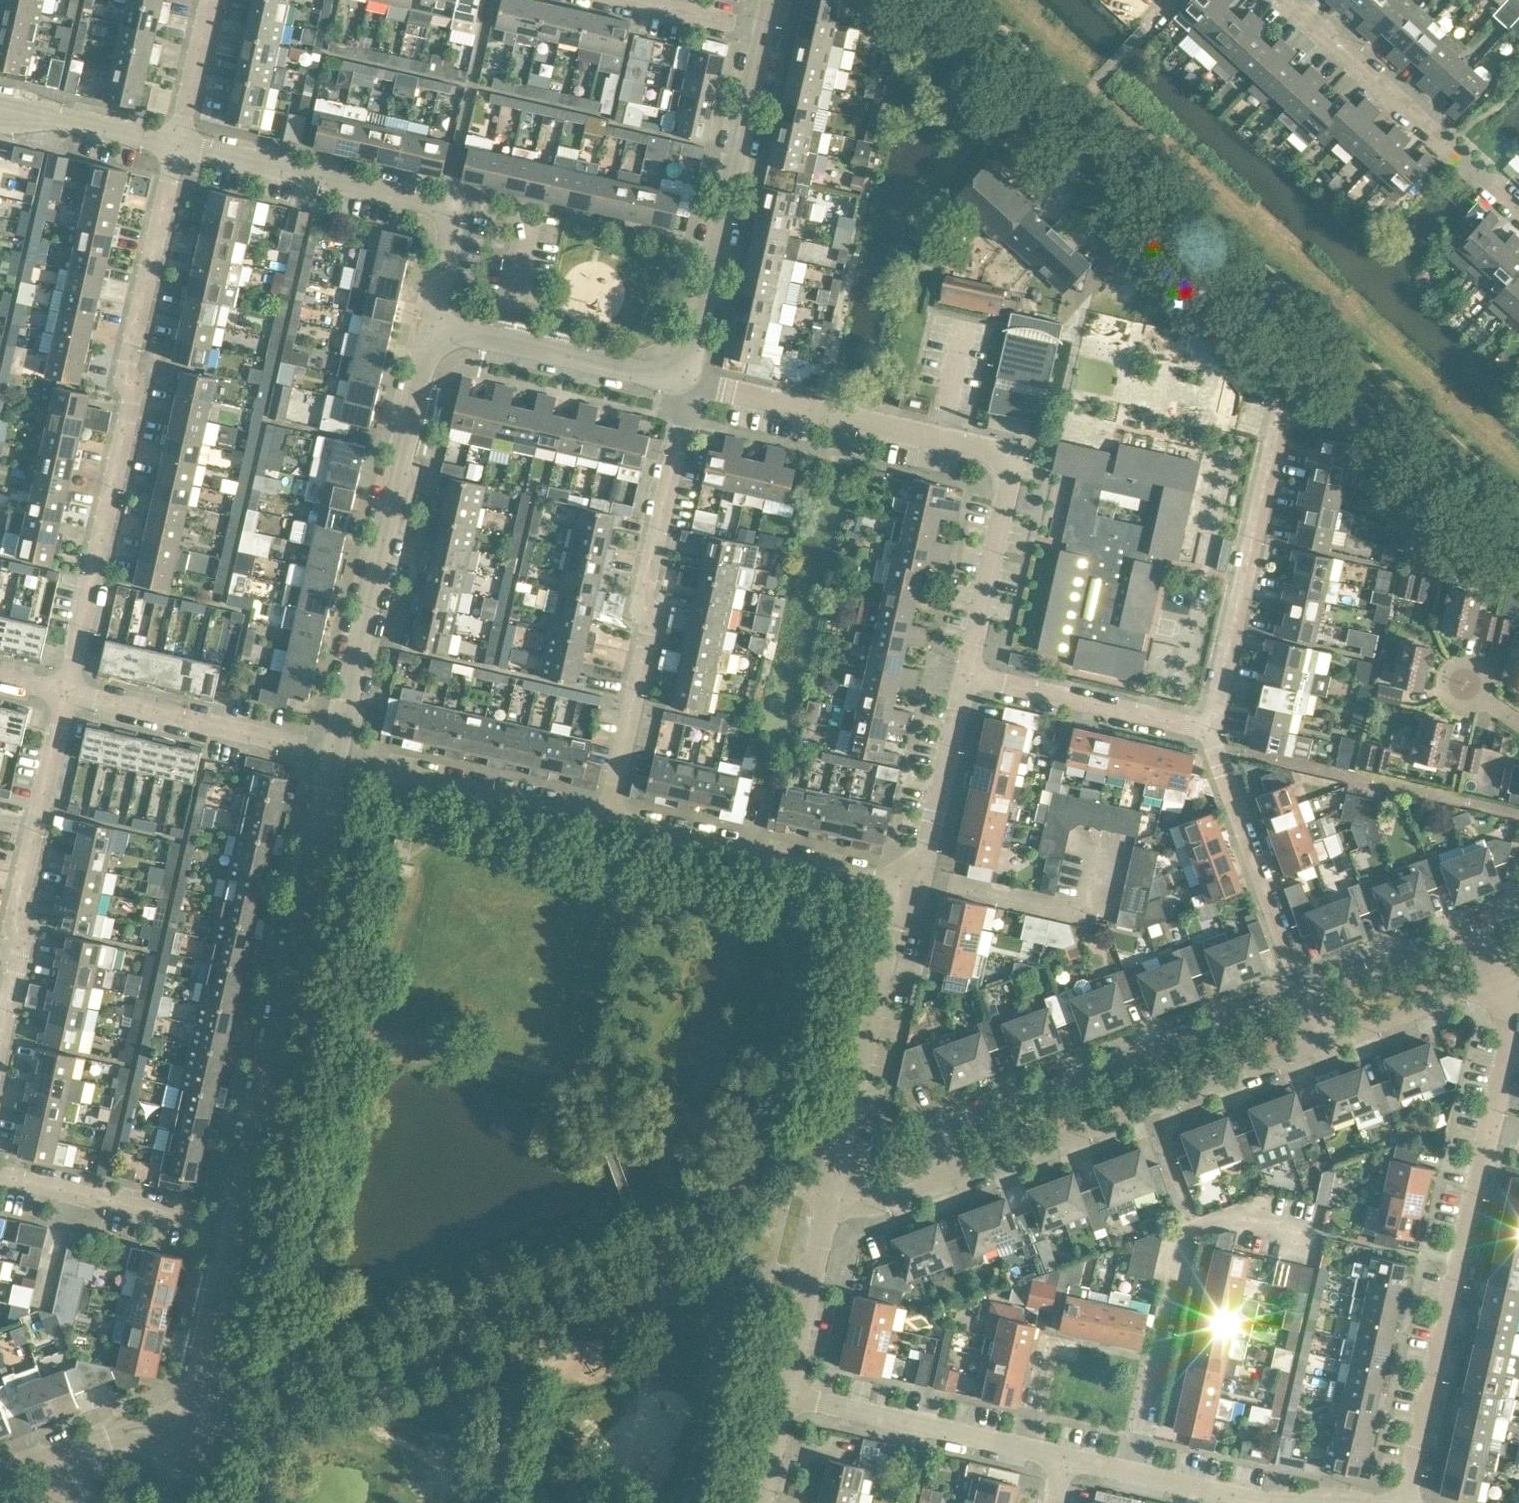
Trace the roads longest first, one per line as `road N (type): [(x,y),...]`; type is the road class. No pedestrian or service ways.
road 1 (residential): [(66,693),(133,398),(129,363),(178,144)]
road 2 (residential): [(967,675),(1006,496),(995,458),(974,444),(690,382)]
road 3 (residential): [(234,1228),(338,752)]
road 4 (residential): [(613,822),(645,670),(648,572),(690,382)]
road 5 (residential): [(1306,998),(962,1116),(934,1183)]
road 6 (residential): [(338,752),(430,326)]
road 7 (residential): [(934,1183),(1322,1042)]
road 8 (residential): [(430,326),(452,227),(436,202),(178,144)]
road 9 (residential): [(1129,1473),(1186,1228),(1230,1214),(1323,1235)]
road 10 (residential): [(1409,1502),(1491,1132)]
road 11 (residential): [(0,1050),(25,937),(16,920),(66,693)]
road 12 (residential): [(690,382),(767,29)]
road 13 (residential): [(1209,727),(1287,391)]
road 14 (residential): [(830,1191),(888,942),(913,889)]
road 15 (residential): [(1518,211),(1288,0)]
road 16 (residential): [(913,889),(613,822)]
road 17 (residential): [(1306,998),(1209,727)]
road 18 (residential): [(613,822),(338,752)]
road 19 (residential): [(338,752),(66,693)]
road 20 (residential): [(690,382),(430,326)]
road 21 (residential): [(1209,727),(967,675)]
road 22 (residential): [(1024,1449),(785,1395)]
road 23 (residential): [(1518,818),(1283,764)]
road 24 (residential): [(234,1228),(0,1175)]
road 25 (residential): [(913,889),(967,675)]
road 26 (residential): [(189,1437),(234,1228)]
road 27 (residential): [(785,1395),(830,1191)]
road 28 (residential): [(1481,935),(1306,998)]
road 29 (residential): [(1322,1042),(1496,977)]
road 30 (residential): [(178,144),(0,109)]
road 31 (residential): [(1491,1132),(1513,1022),(1496,977)]
road 32 (residential): [(178,144),(210,0)]
road 33 (residential): [(1487,698),(1485,669),(1468,660),(1449,667),(1442,684),(1448,701),(1464,709),(1481,704)]
road 34 (residential): [(767,29),(634,0)]
road 35 (residential): [(1259,1502),(1129,1473)]
road 36 (residential): [(70,1450),(120,1431),(189,1437)]

